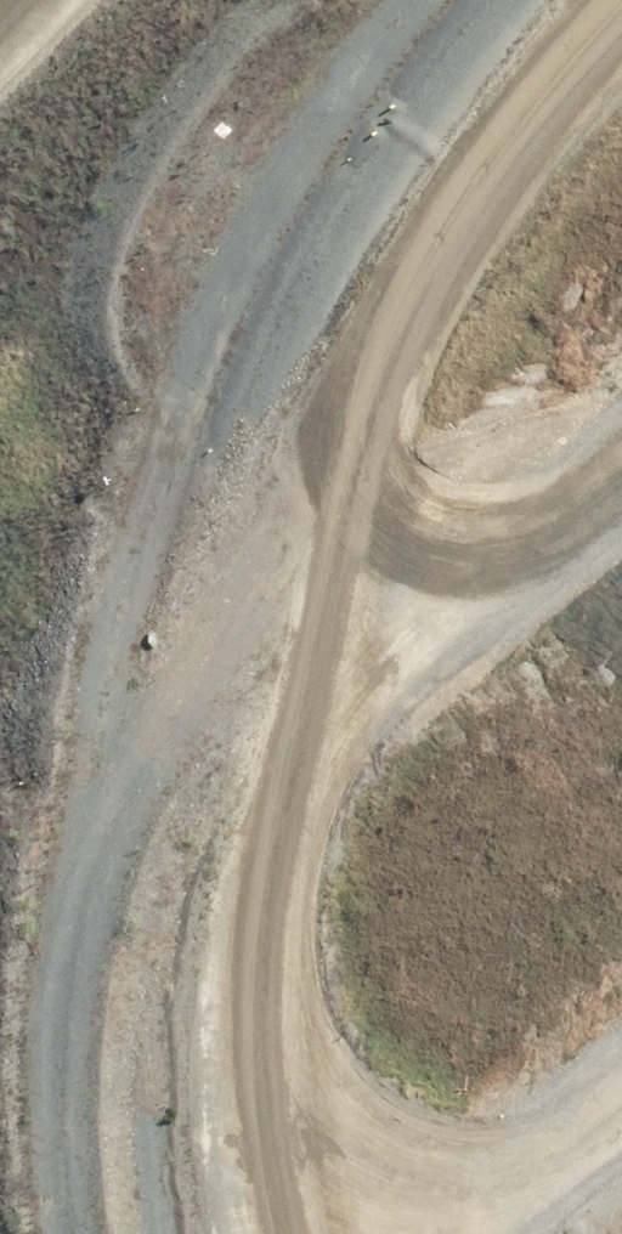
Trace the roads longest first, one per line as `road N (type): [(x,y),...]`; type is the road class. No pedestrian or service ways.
road 1 (track): [(420,1233),(366,1032),(346,689),(412,399),(621,93)]
road 2 (track): [(412,399),(268,664),(156,1001)]
road 3 (track): [(346,689),(621,466)]
road 4 (track): [(416,1220),(621,1056)]

